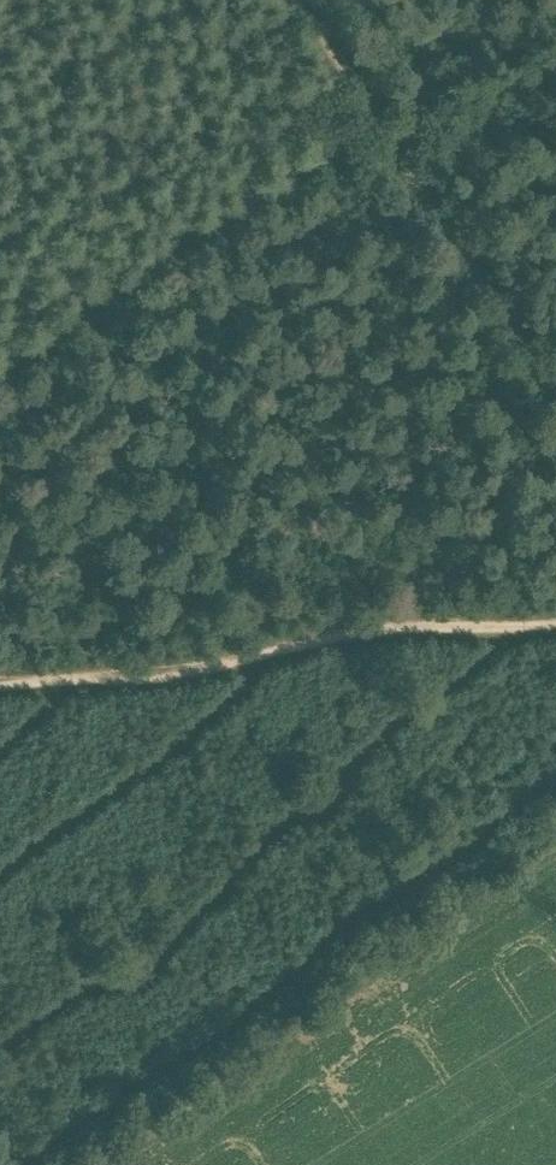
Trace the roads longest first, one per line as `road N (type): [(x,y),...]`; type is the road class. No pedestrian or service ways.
road 1 (track): [(555,620),(349,637),(160,677),(123,667),(0,669)]

